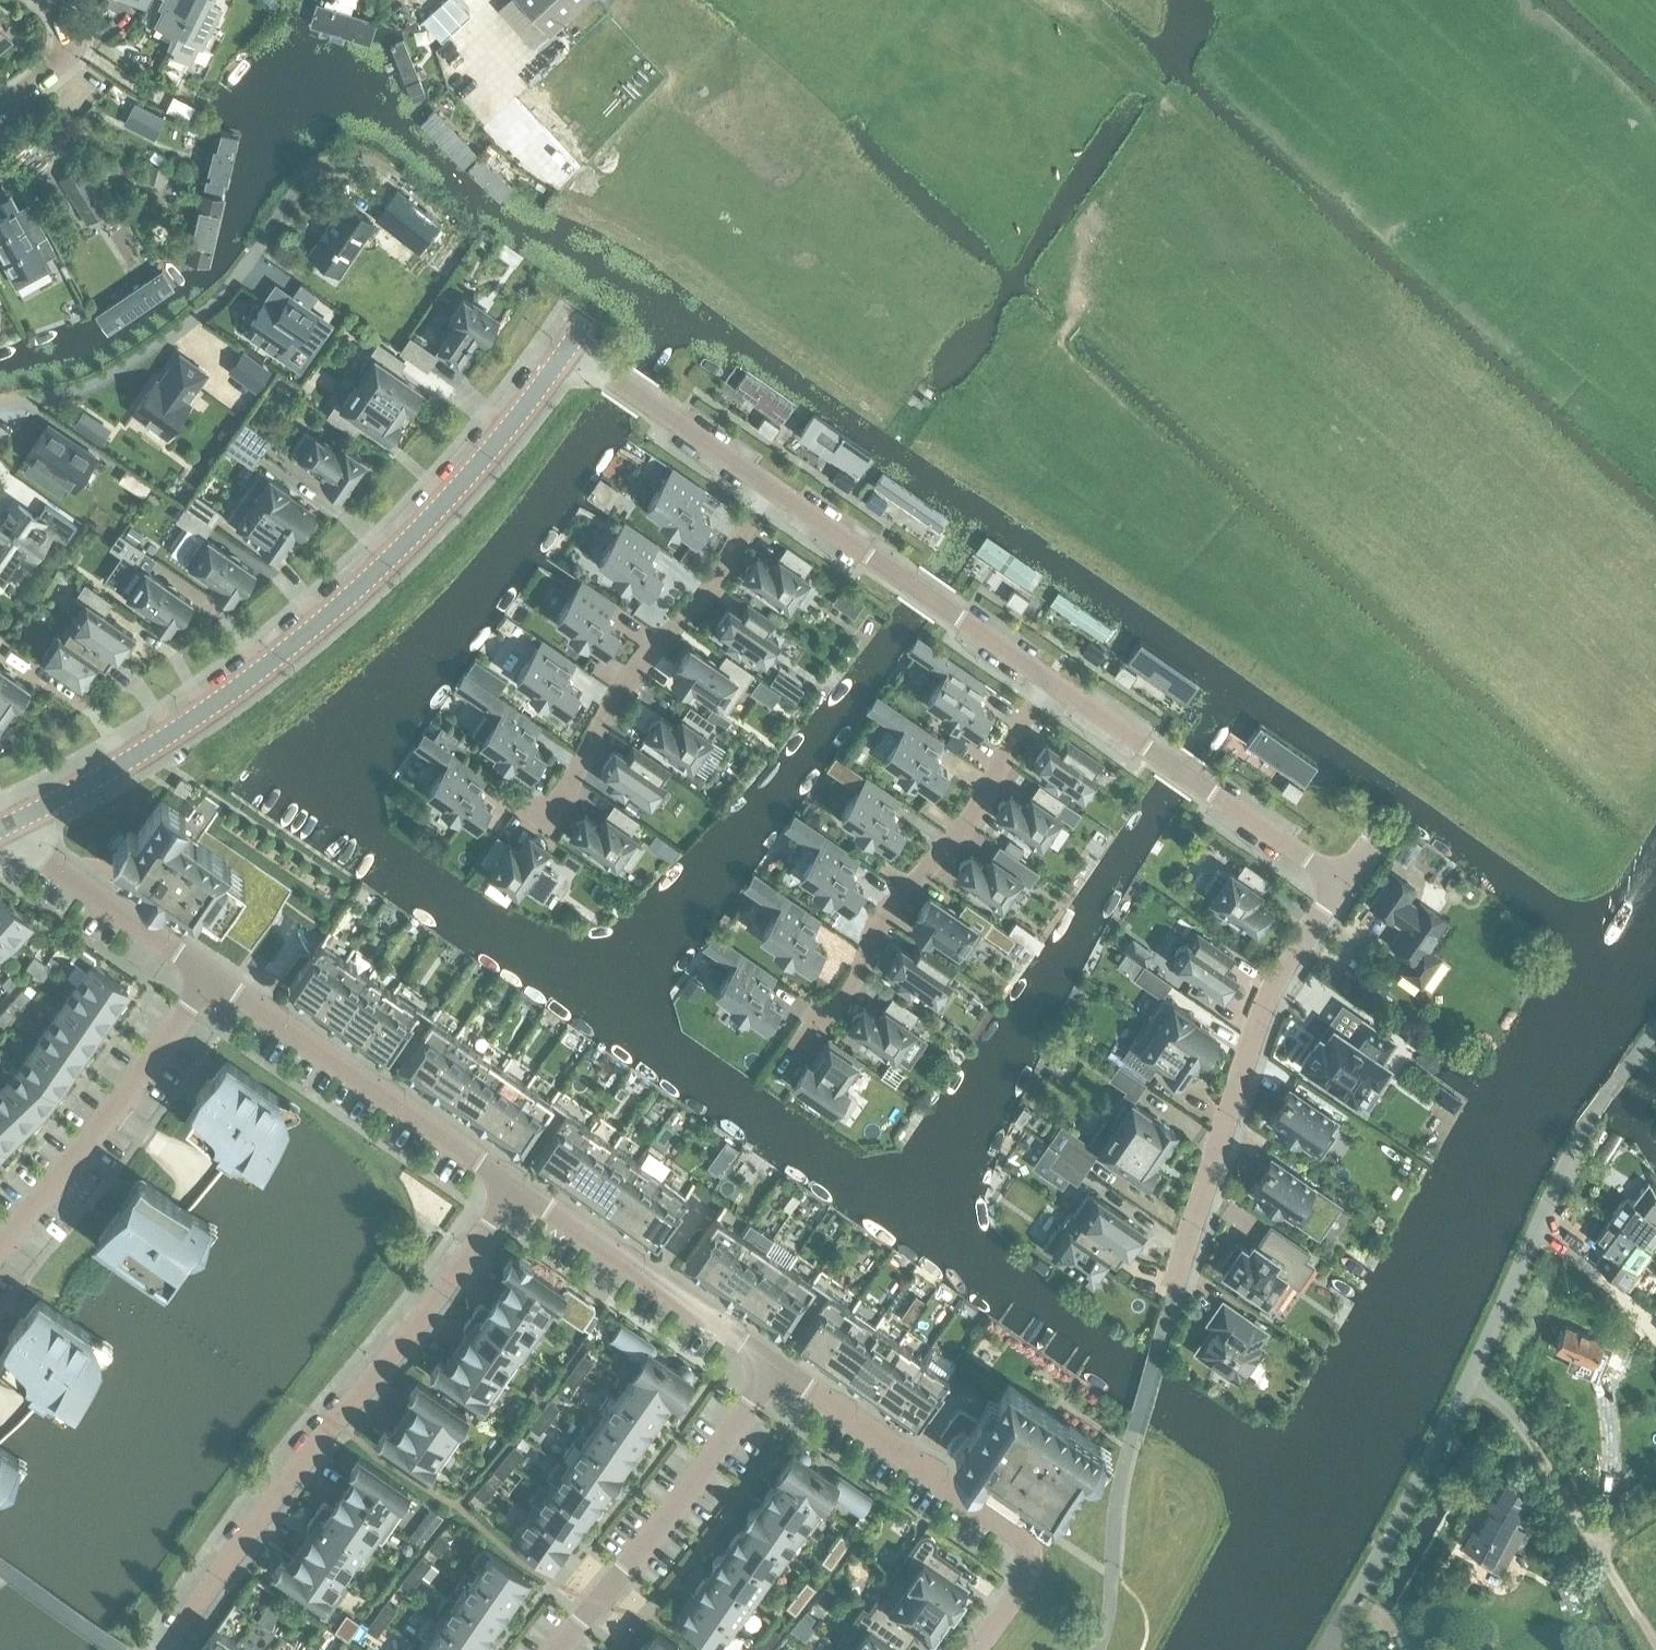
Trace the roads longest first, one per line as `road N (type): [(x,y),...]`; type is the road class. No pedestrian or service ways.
road 1 (trunk): [(718,0),(1211,508),(1460,807),(1655,1076)]
road 2 (trunk): [(1655,941),(1345,534),(1236,408),(840,0)]
road 3 (tertiary): [(24,817),(169,736),(287,651),(397,553),(572,345)]
road 4 (residential): [(1325,1649),(1468,1384),(1583,1129),(1655,1029)]
road 5 (residential): [(168,1649),(252,1528),(515,1187)]
road 6 (residential): [(1177,1288),(1244,1067),(1302,943),(1342,883)]
road 7 (residential): [(975,1649),(1027,1582),(1032,1549),(1014,1526),(779,1369)]
road 8 (residential): [(811,1027),(854,982),(908,888),(971,822),(1049,681)]
road 9 (residential): [(551,817),(624,685),(714,590),(773,488)]
road 10 (residential): [(515,1187),(208,975)]
road 11 (residential): [(559,1649),(779,1369)]
road 12 (residential): [(1342,883),(1049,681)]
road 13 (residential): [(0,1249),(115,1111),(208,975)]
road 14 (residential): [(1049,681),(773,488)]
road 15 (residential): [(779,1369),(515,1187)]
road 16 (residential): [(260,244),(185,330),(88,388),(0,407)]
road 17 (residential): [(208,975),(47,862),(24,817)]
road 18 (residential): [(773,488),(572,345)]
road 19 (residential): [(47,0),(66,26),(64,59),(0,112)]

